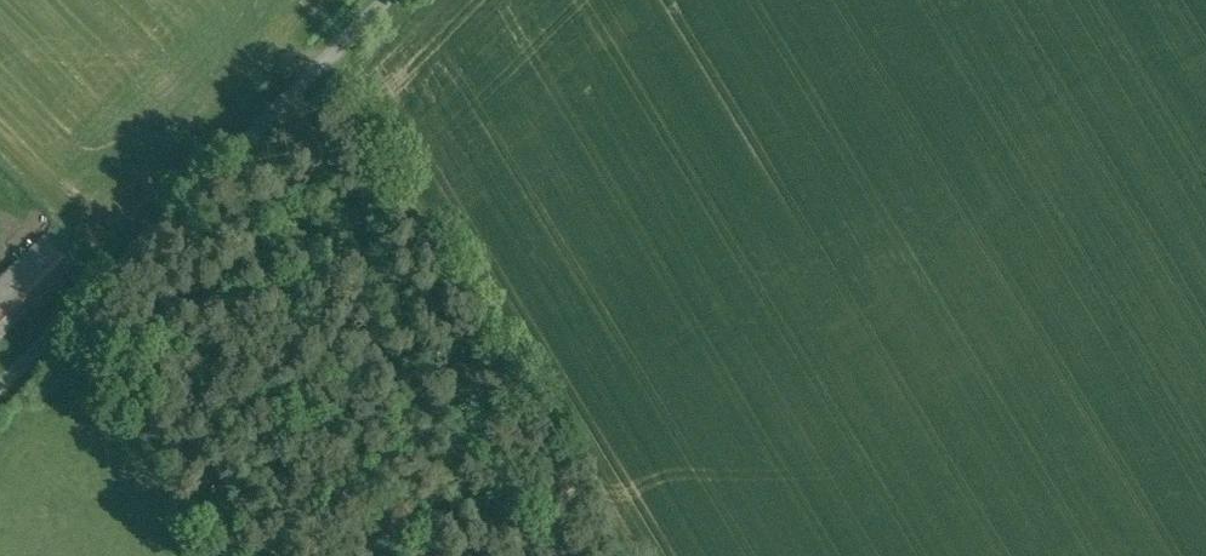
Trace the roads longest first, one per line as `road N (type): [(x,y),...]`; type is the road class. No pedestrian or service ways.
road 1 (unclassified): [(387,0),(0,386)]

